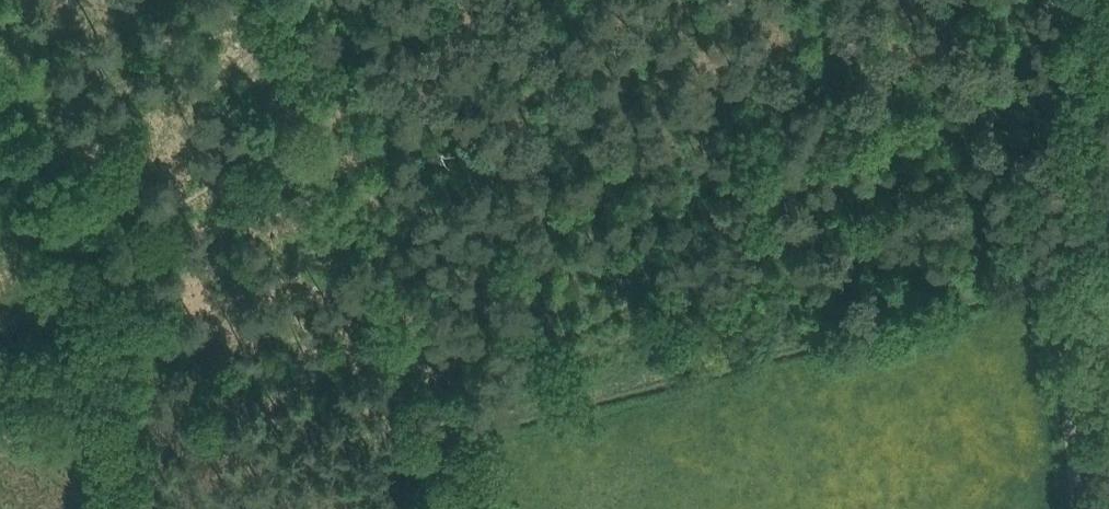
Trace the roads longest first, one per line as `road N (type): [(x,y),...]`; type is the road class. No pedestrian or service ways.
road 1 (track): [(284,0),(354,158),(469,508)]
road 2 (unclassified): [(1062,508),(1024,0)]

